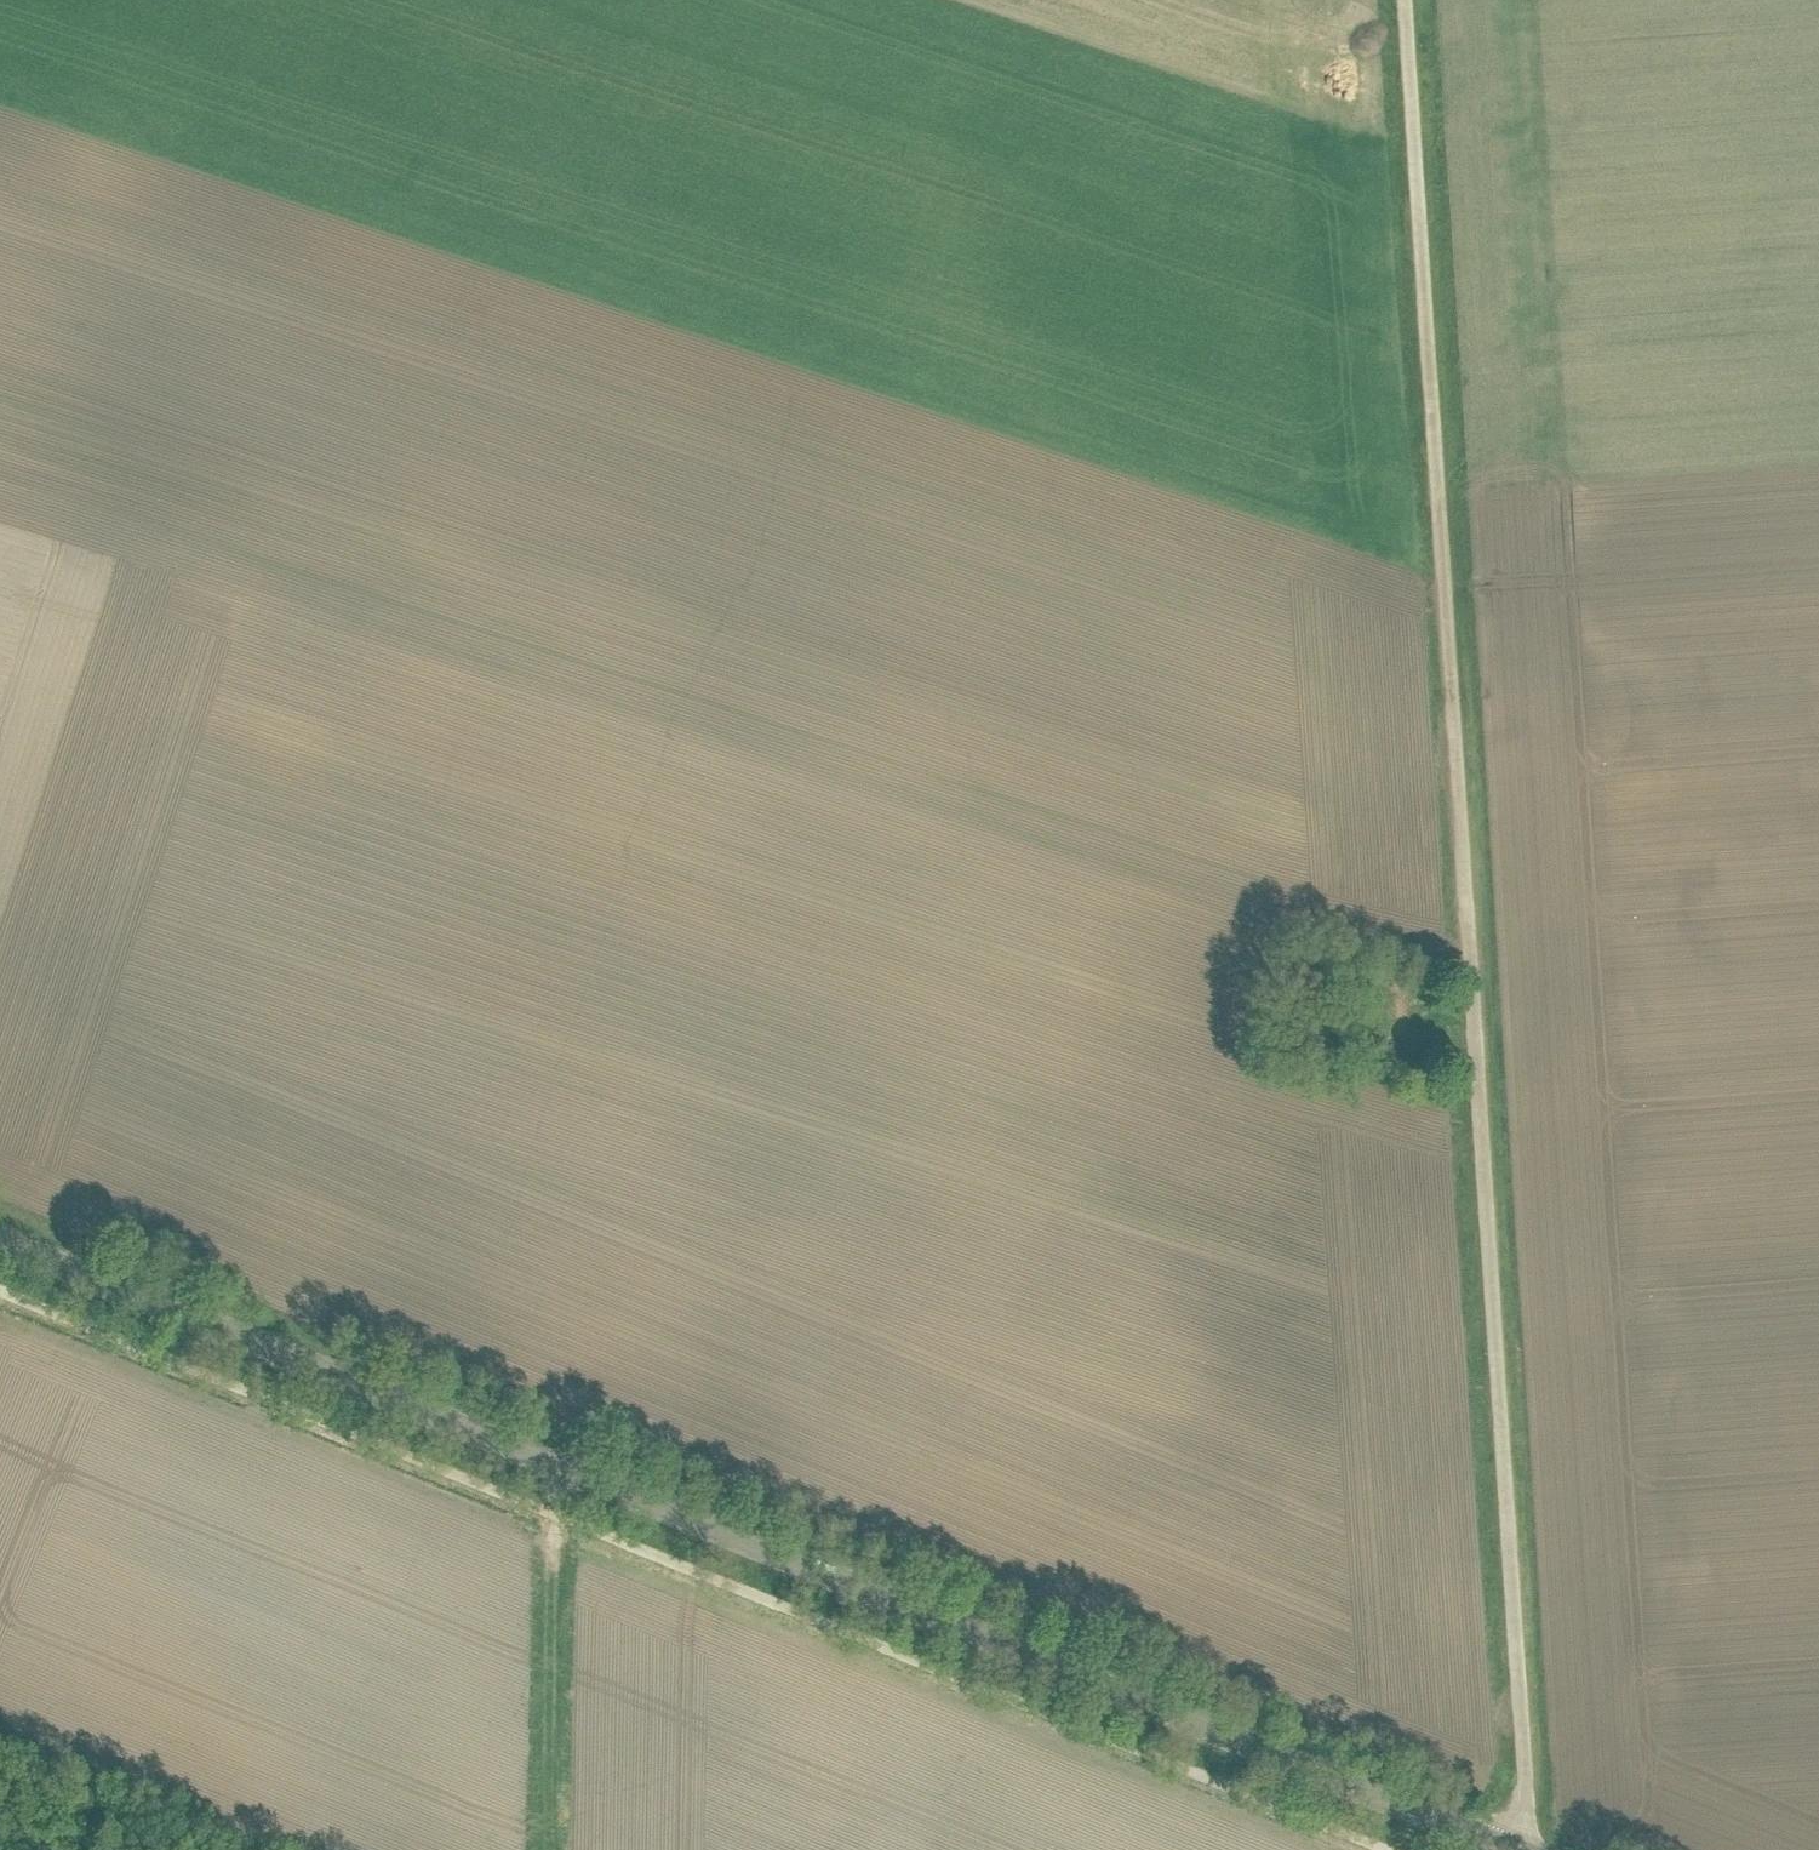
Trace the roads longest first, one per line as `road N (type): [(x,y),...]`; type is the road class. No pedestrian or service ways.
road 1 (unclassified): [(1527,1849),(1404,0)]
road 2 (tertiary): [(1504,1849),(0,1242)]
road 3 (track): [(565,1470),(553,1515),(542,1849)]

